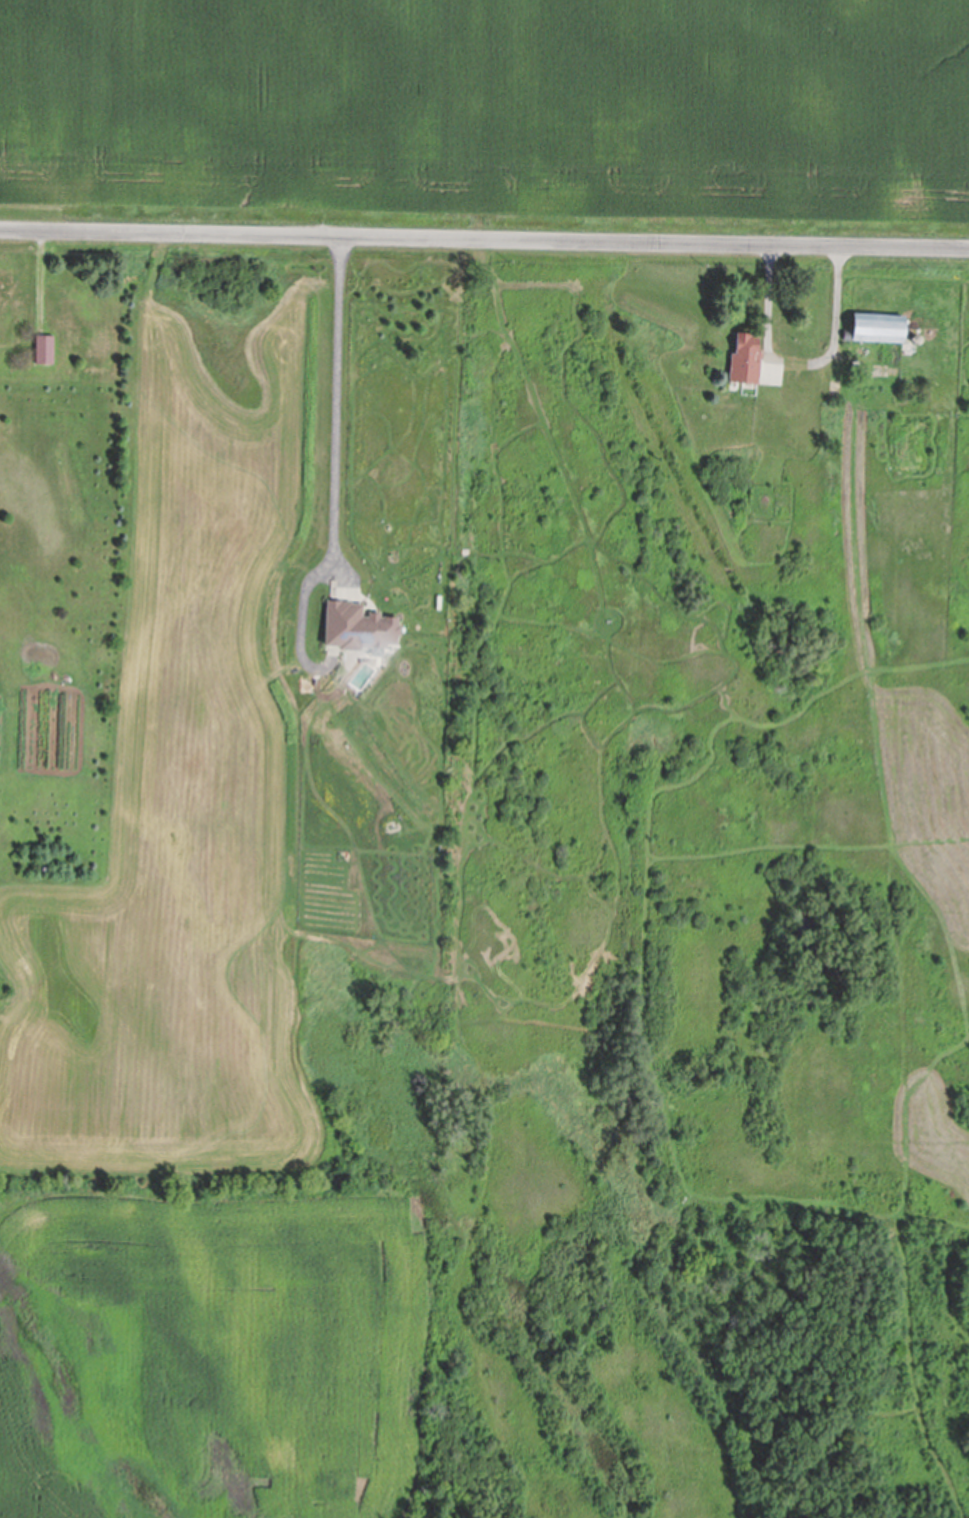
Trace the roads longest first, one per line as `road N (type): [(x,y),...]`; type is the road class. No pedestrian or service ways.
road 1 (residential): [(0,230),(968,249)]

